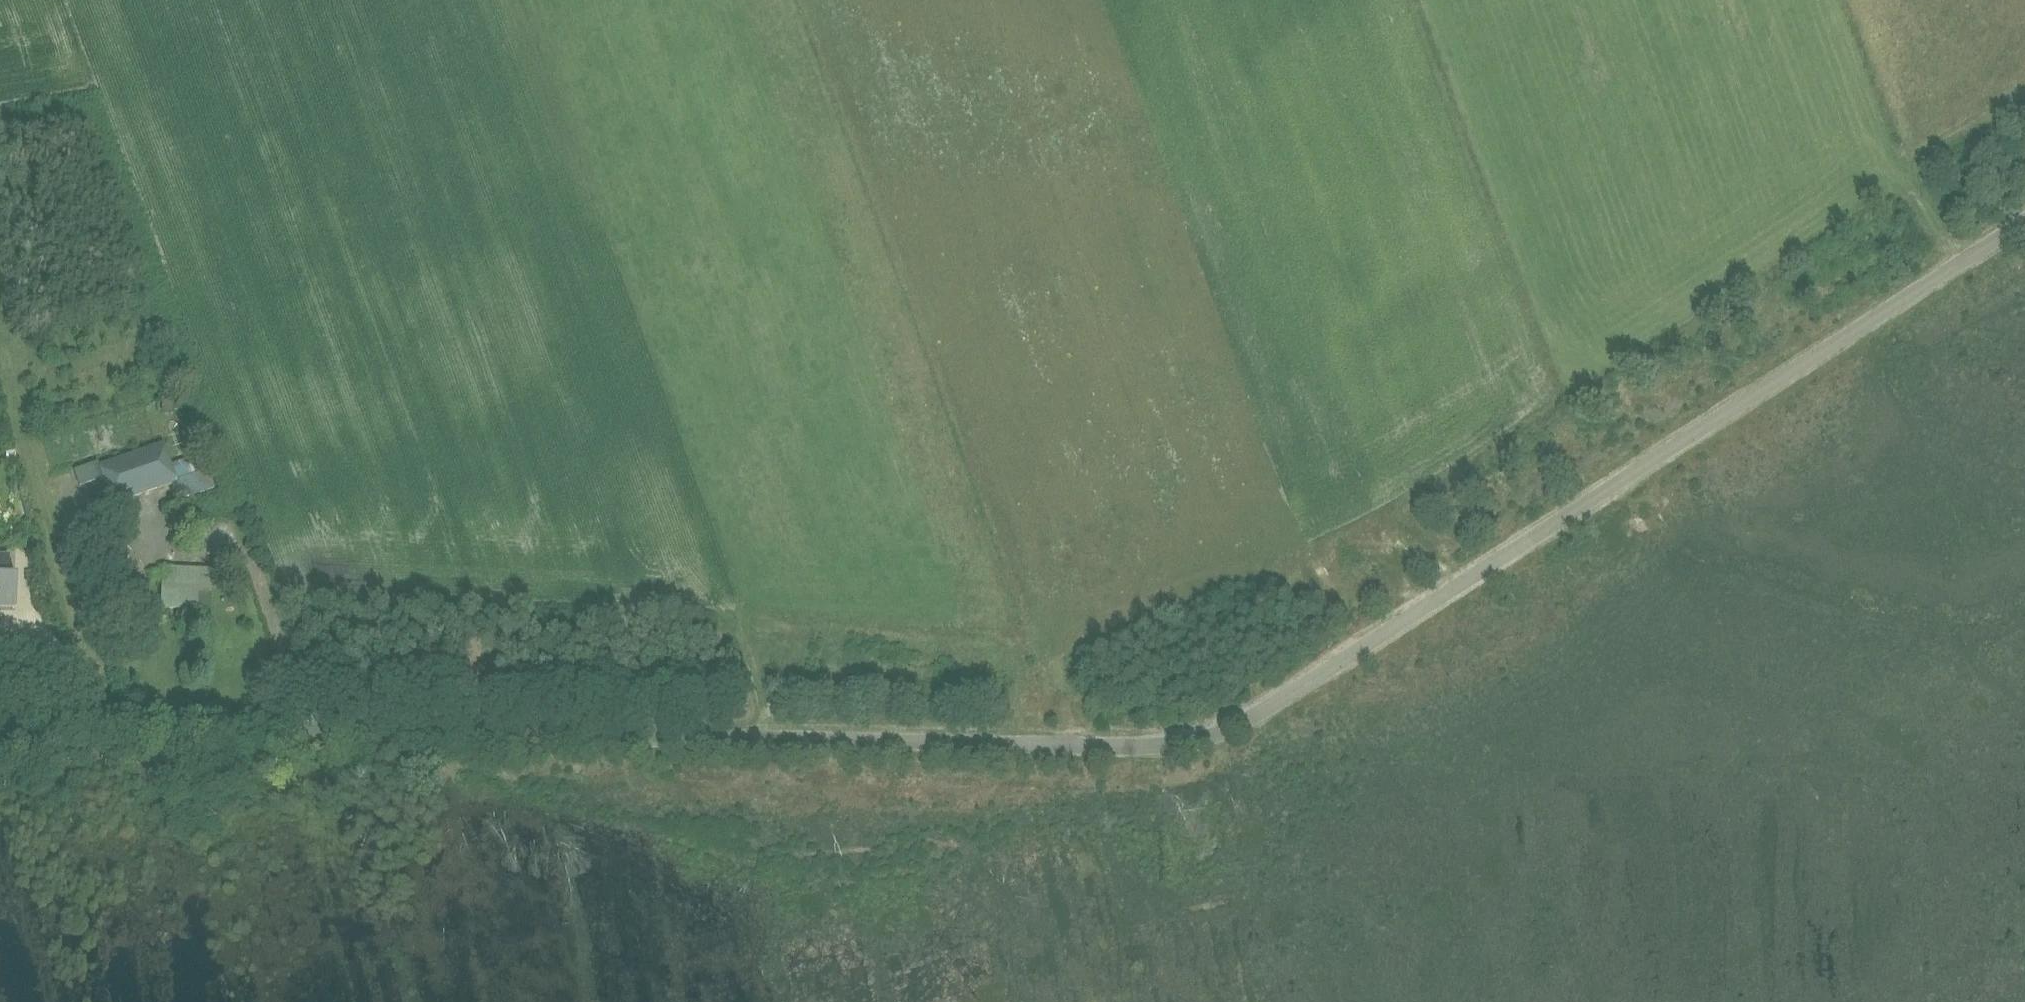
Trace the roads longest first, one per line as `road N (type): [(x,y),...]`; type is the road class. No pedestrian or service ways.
road 1 (unclassified): [(0,726),(1155,751),(1216,741),(1624,478),(1815,368),(2024,225)]
road 2 (track): [(738,612),(776,744)]

